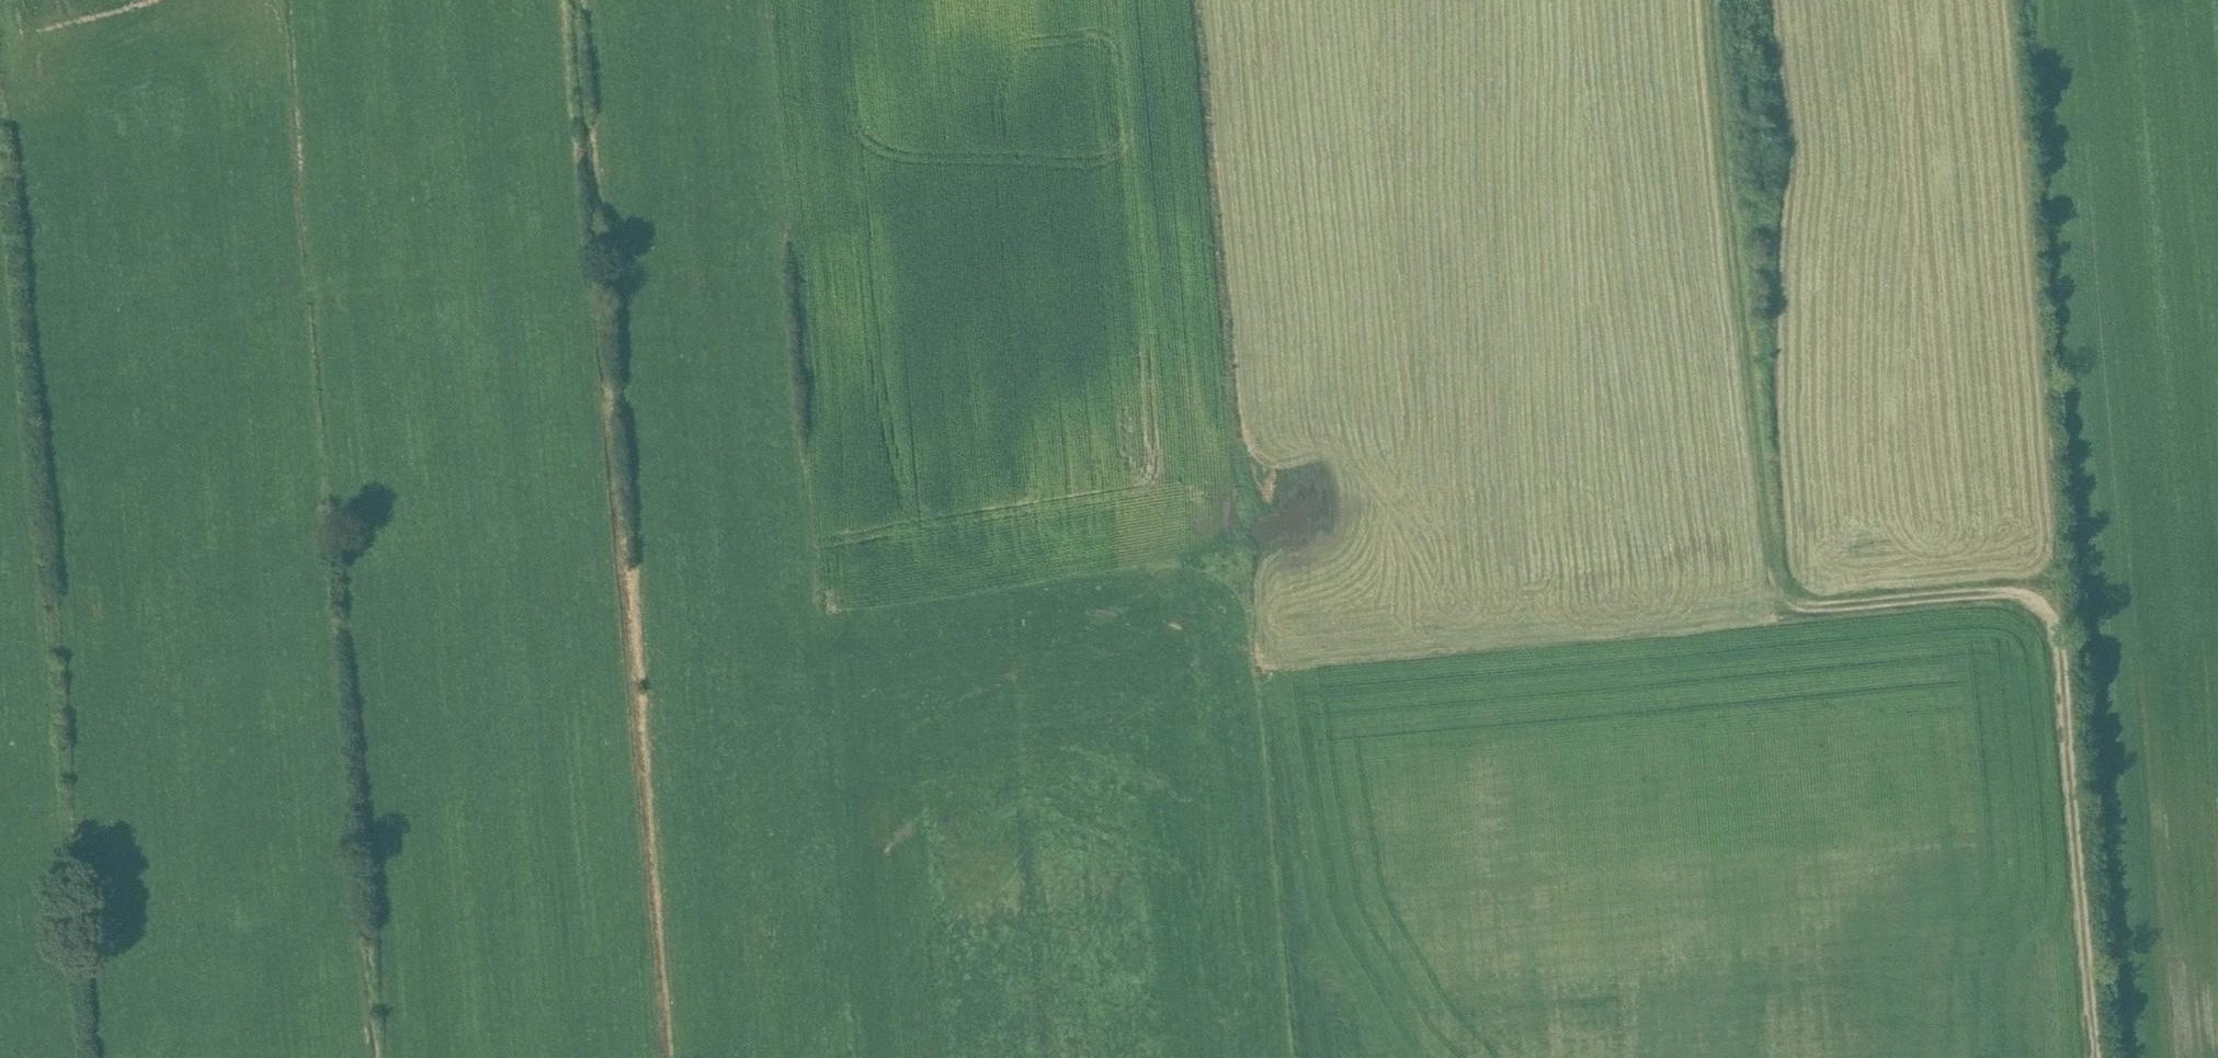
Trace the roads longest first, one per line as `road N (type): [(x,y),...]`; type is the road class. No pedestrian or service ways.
road 1 (track): [(2099,1057),(2079,810),(2051,617),(2036,601),(2010,594),(1799,610),(1776,593),(1742,317),(1717,0)]

